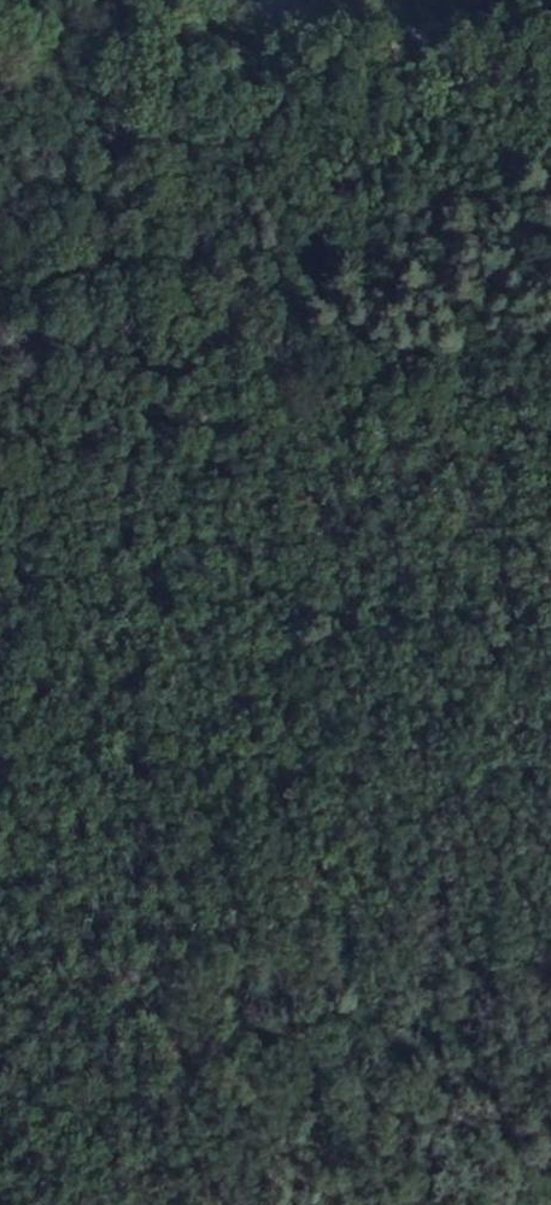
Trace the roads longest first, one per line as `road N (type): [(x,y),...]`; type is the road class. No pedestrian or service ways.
road 1 (unclassified): [(550,15),(487,29),(377,23),(319,0)]

